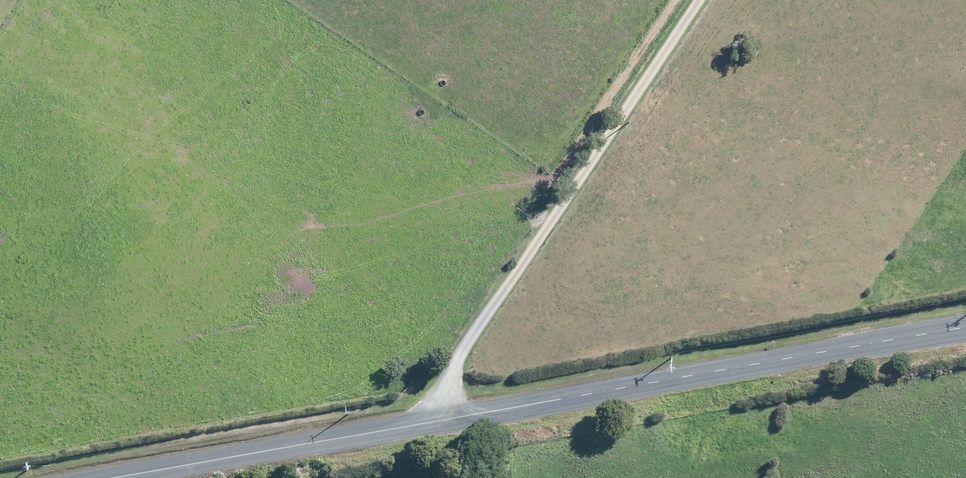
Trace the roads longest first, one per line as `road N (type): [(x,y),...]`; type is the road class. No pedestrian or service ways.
road 1 (unclassified): [(965,329),(446,421)]
road 2 (unclassified): [(446,421),(448,384),(464,350),(695,0)]
road 3 (unclassified): [(446,421),(122,477)]

